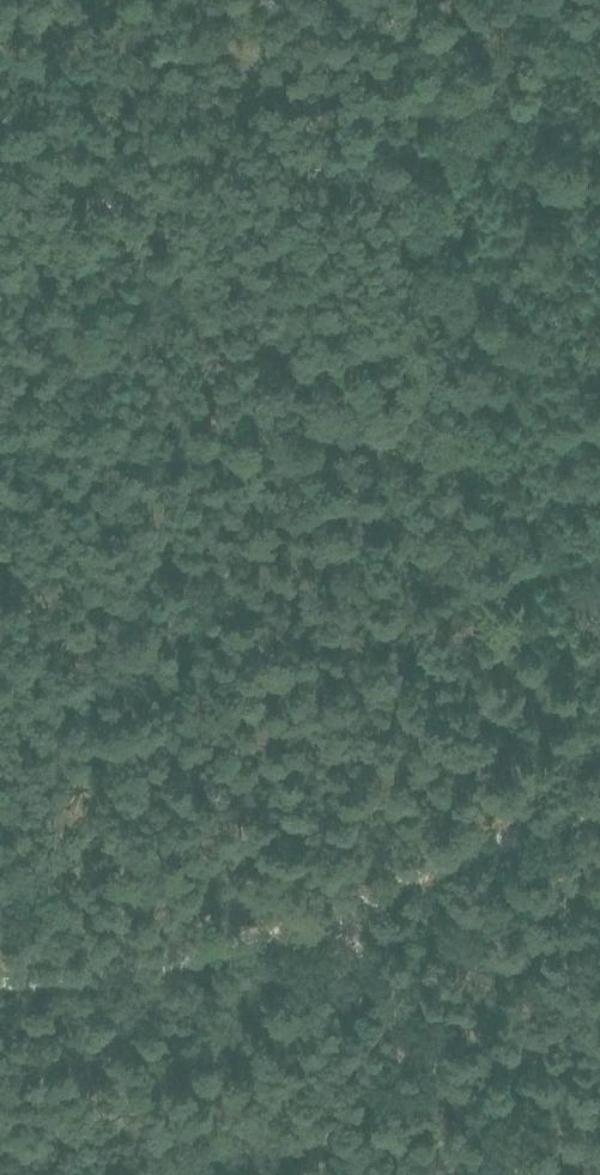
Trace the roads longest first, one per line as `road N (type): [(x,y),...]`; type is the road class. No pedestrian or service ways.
road 1 (track): [(350,907),(202,953),(0,974)]
road 2 (track): [(513,1174),(350,907)]
road 3 (track): [(350,907),(599,805)]

